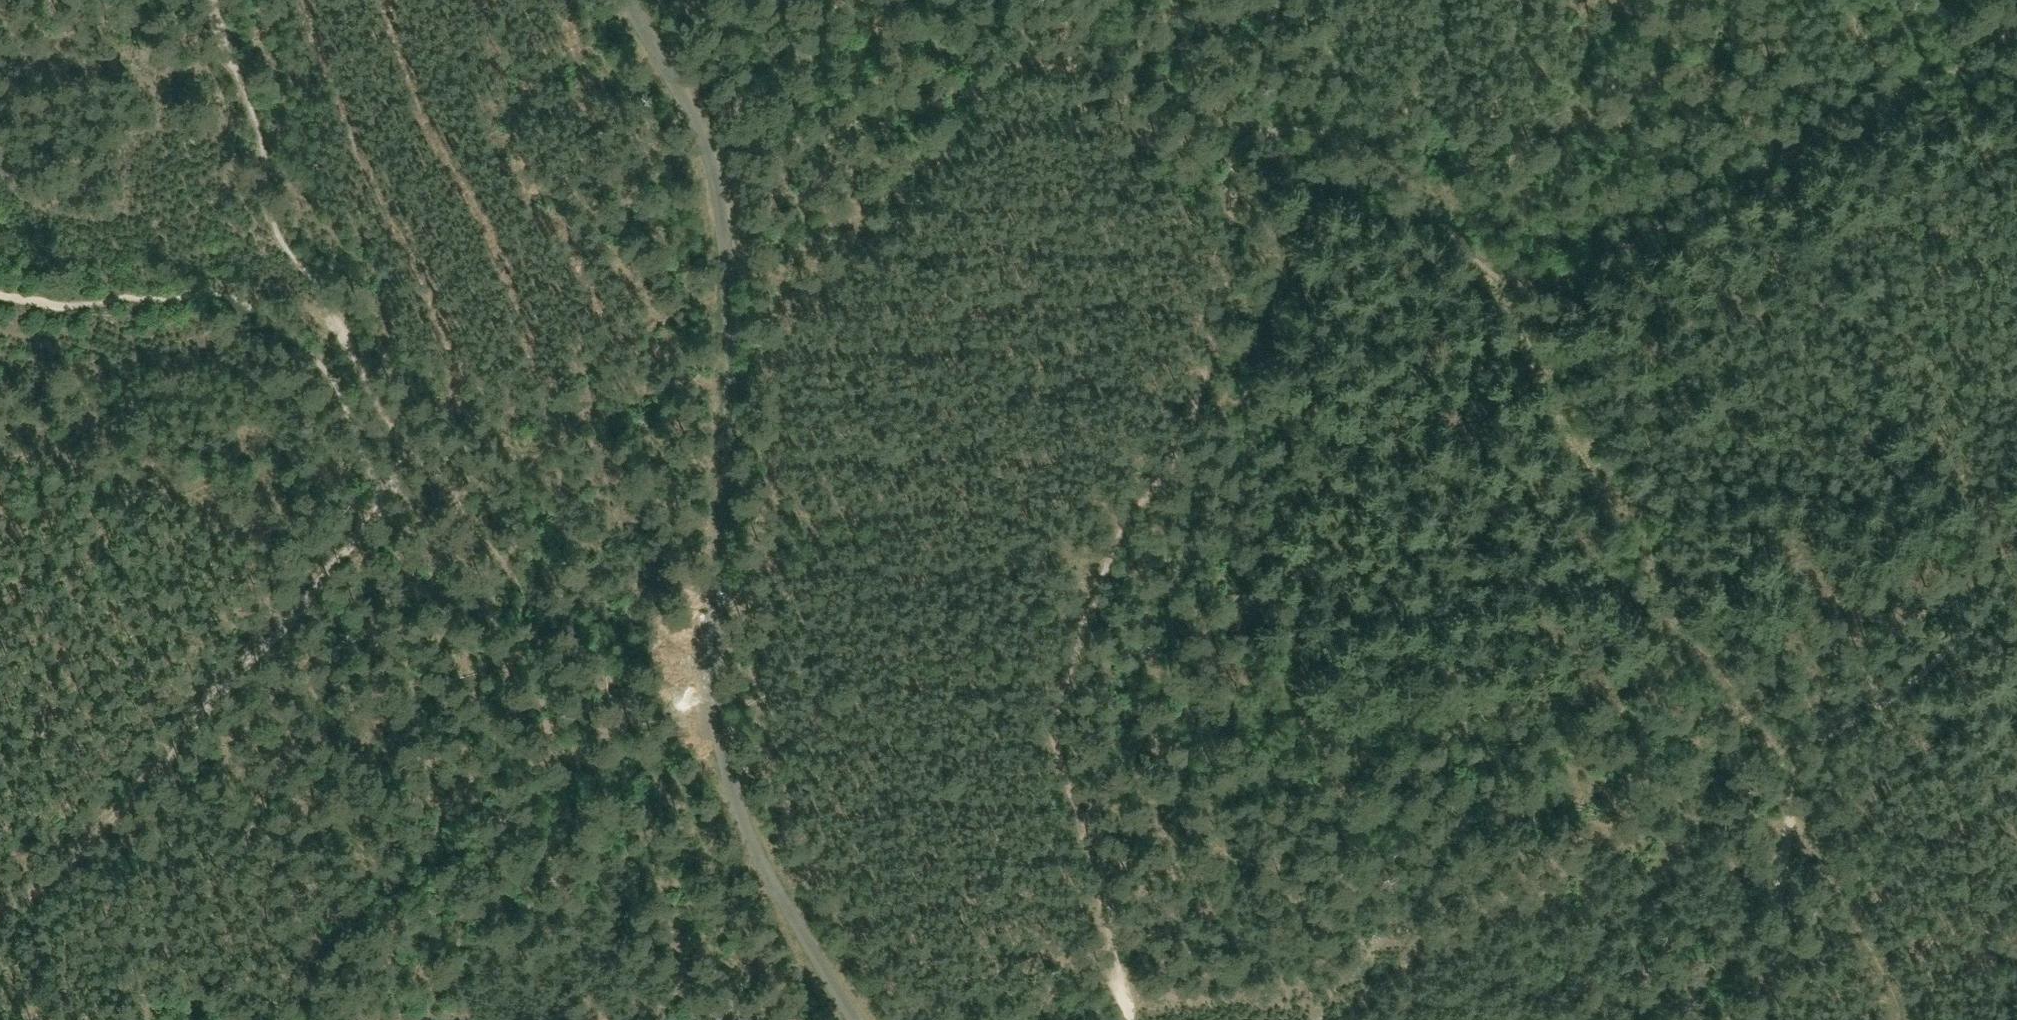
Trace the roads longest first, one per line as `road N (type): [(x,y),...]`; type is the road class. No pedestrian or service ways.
road 1 (unclassified): [(855,1019),(748,849),(716,752),(722,241),(697,138),(630,0)]

